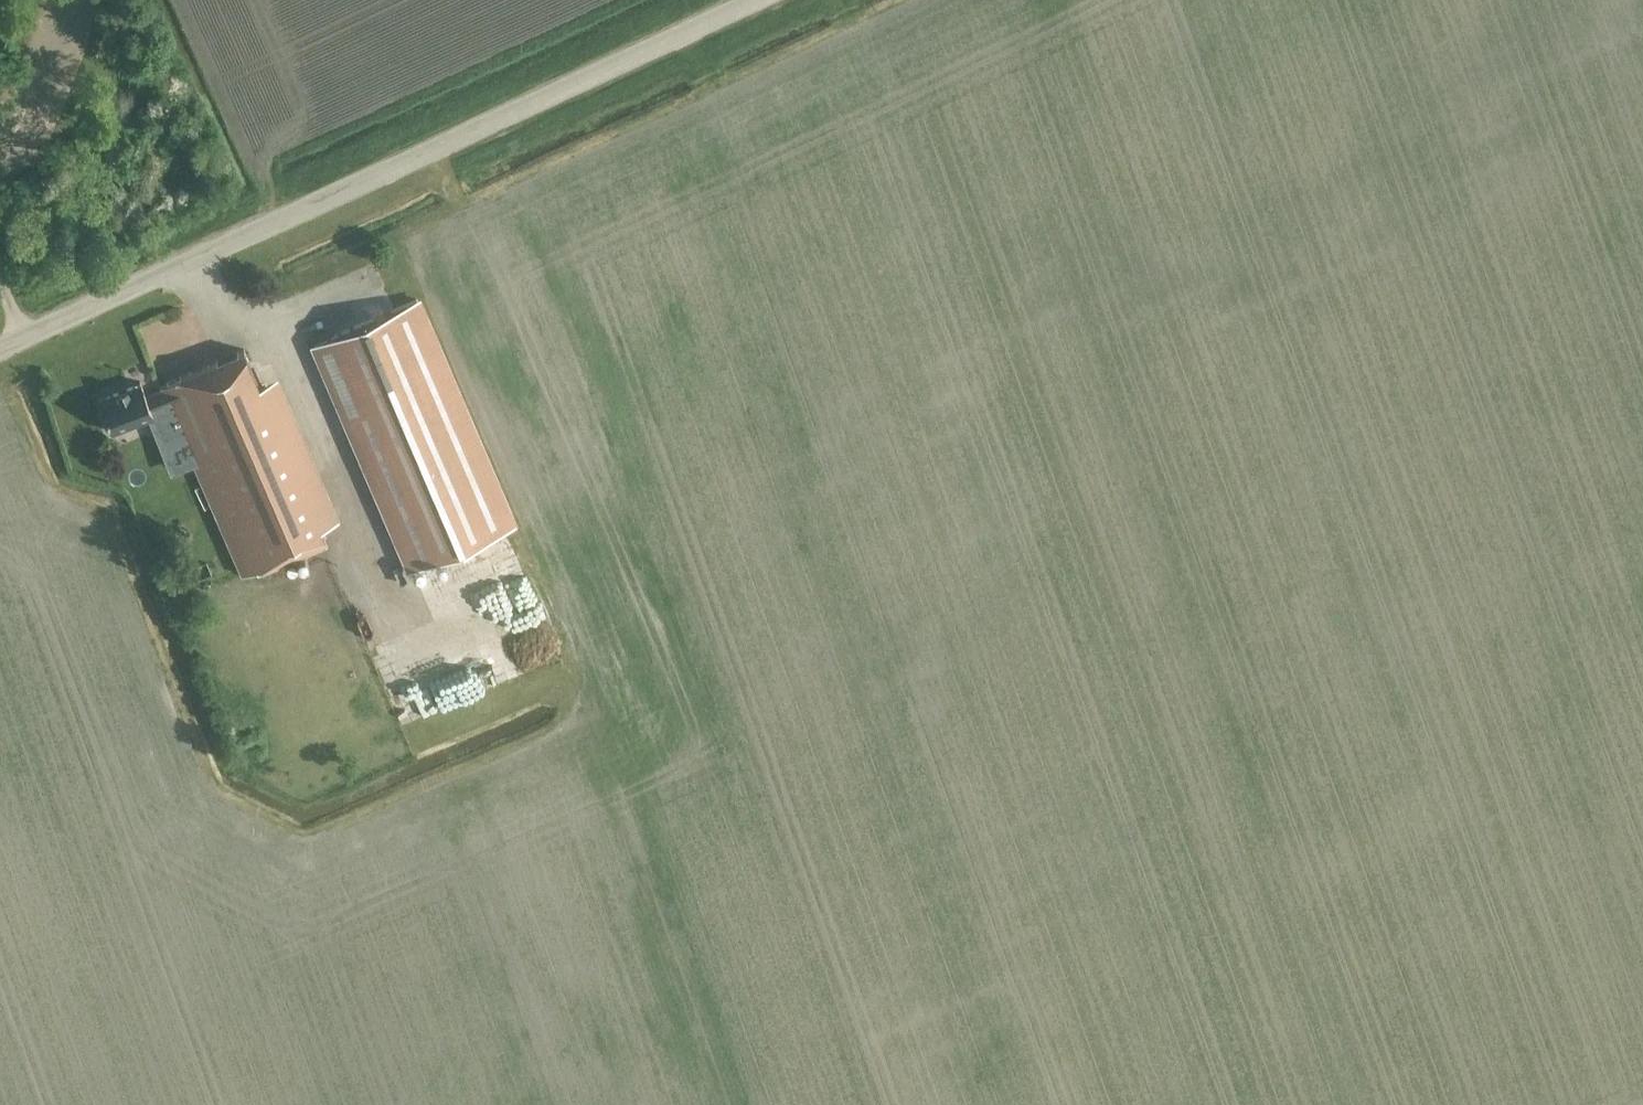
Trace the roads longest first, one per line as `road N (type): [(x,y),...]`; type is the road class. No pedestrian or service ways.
road 1 (tertiary): [(0,351),(756,0)]

